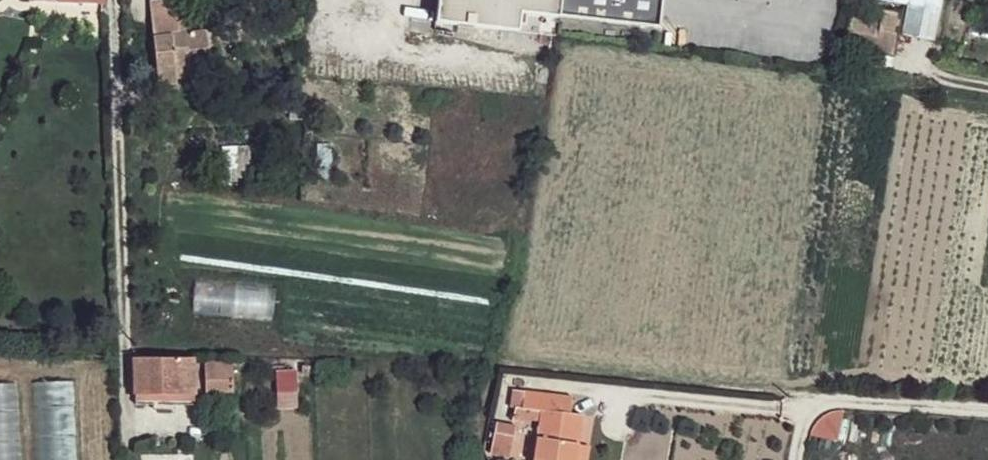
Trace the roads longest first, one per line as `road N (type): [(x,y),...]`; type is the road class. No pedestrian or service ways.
road 1 (residential): [(125,349),(106,0)]
road 2 (residential): [(789,459),(794,435),(815,410),(843,400),(987,410)]

